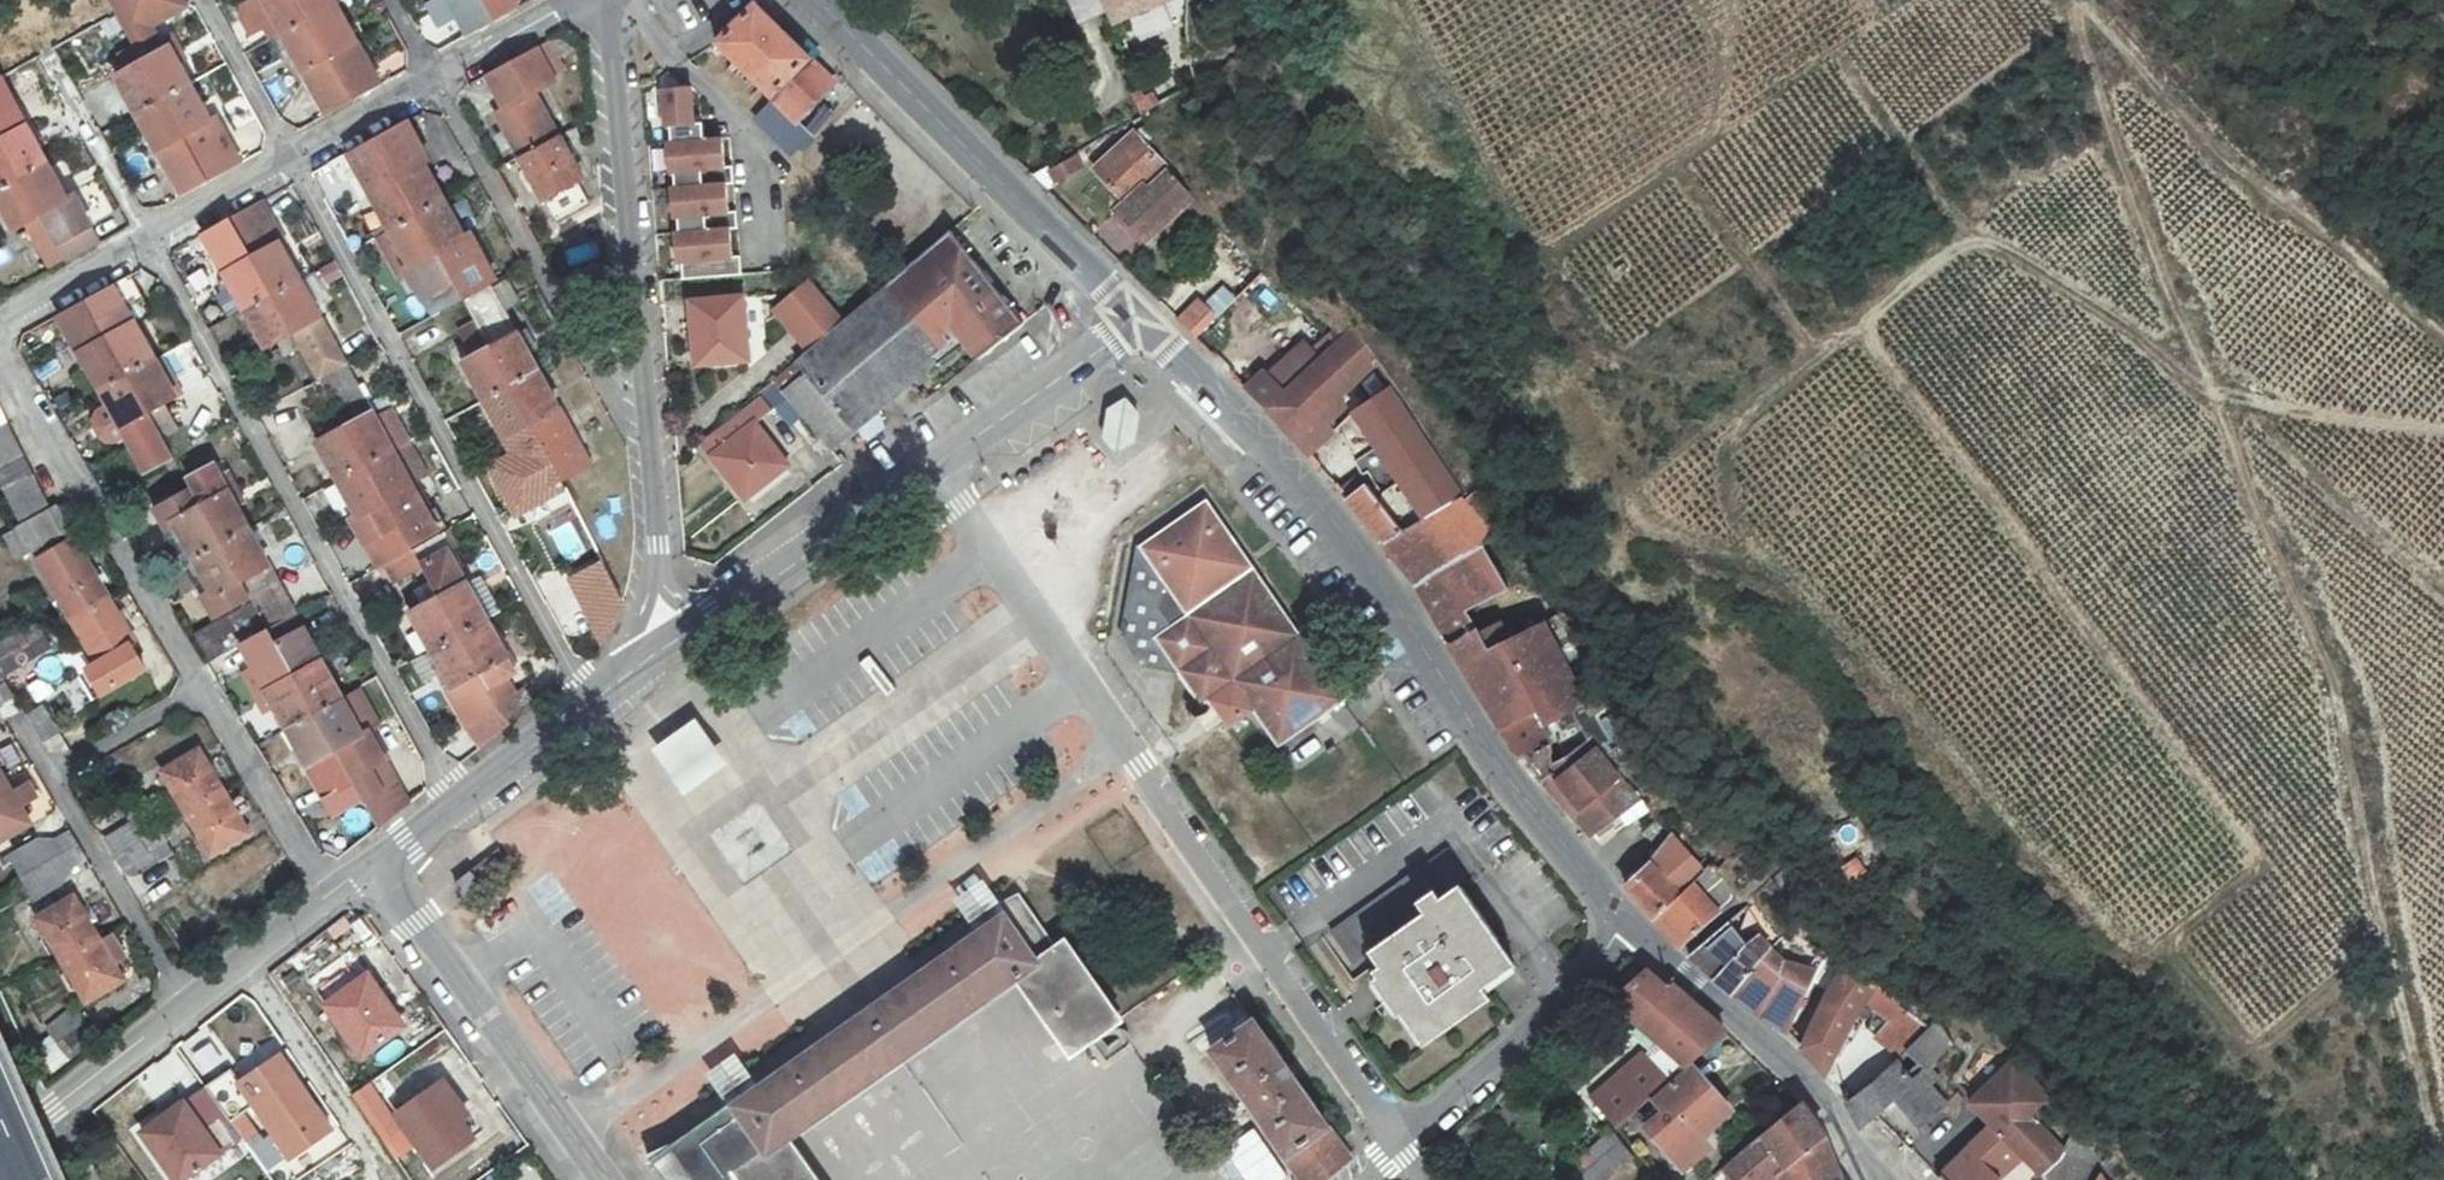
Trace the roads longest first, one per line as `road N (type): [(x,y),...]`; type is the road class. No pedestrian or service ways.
road 1 (track): [(2443,1165),(2376,916),(2329,678),(2144,240),(2074,0)]
road 2 (track): [(2382,938),(2267,1048),(2249,1048),(2236,1037),(2172,946),(2263,863),(1860,325)]
road 3 (track): [(1728,449),(1740,423),(1959,246),(1981,242),(2211,390),(2443,429)]
road 4 (residential): [(1396,1144),(1280,963),(931,464)]
road 5 (tertiary): [(1142,319),(1382,583),(1436,673),(1631,930)]
road 6 (residential): [(460,803),(146,239)]
road 7 (residential): [(586,701),(292,159)]
road 8 (track): [(2075,0),(2189,126),(2443,344)]
road 9 (unclassified): [(614,0),(650,455)]
road 10 (tertiary): [(817,0),(1142,319)]
road 11 (residential): [(650,455),(432,80)]
road 12 (residential): [(0,350),(207,687)]
road 13 (unclassified): [(373,870),(603,1179)]
road 14 (tertiary): [(1631,930),(1812,1091),(1872,1179)]
road 15 (unclassified): [(931,464),(664,639)]
road 16 (residential): [(190,1012),(46,776)]
road 17 (unclassified): [(1142,319),(931,464)]
road 18 (residential): [(207,687),(334,901)]
road 19 (unclassified): [(190,1012),(0,1159)]
road 20 (residential): [(146,239),(38,47)]
road 21 (unclassified): [(650,455),(664,639)]
road 22 (residential): [(46,776),(207,687)]
road 23 (residential): [(292,159),(202,0)]
road 24 (unclassified): [(334,901),(190,1012)]
road 25 (residential): [(1396,1144),(1532,1036)]
road 26 (unclassified): [(579,0),(432,80)]
road 27 (unclassified): [(292,159),(146,239)]
road 28 (unclassified): [(146,239),(0,318)]
road 29 (unclassified): [(586,701),(460,803)]
road 30 (unclassified): [(432,80),(292,159)]
road 31 (residential): [(1631,930),(1532,1036)]

